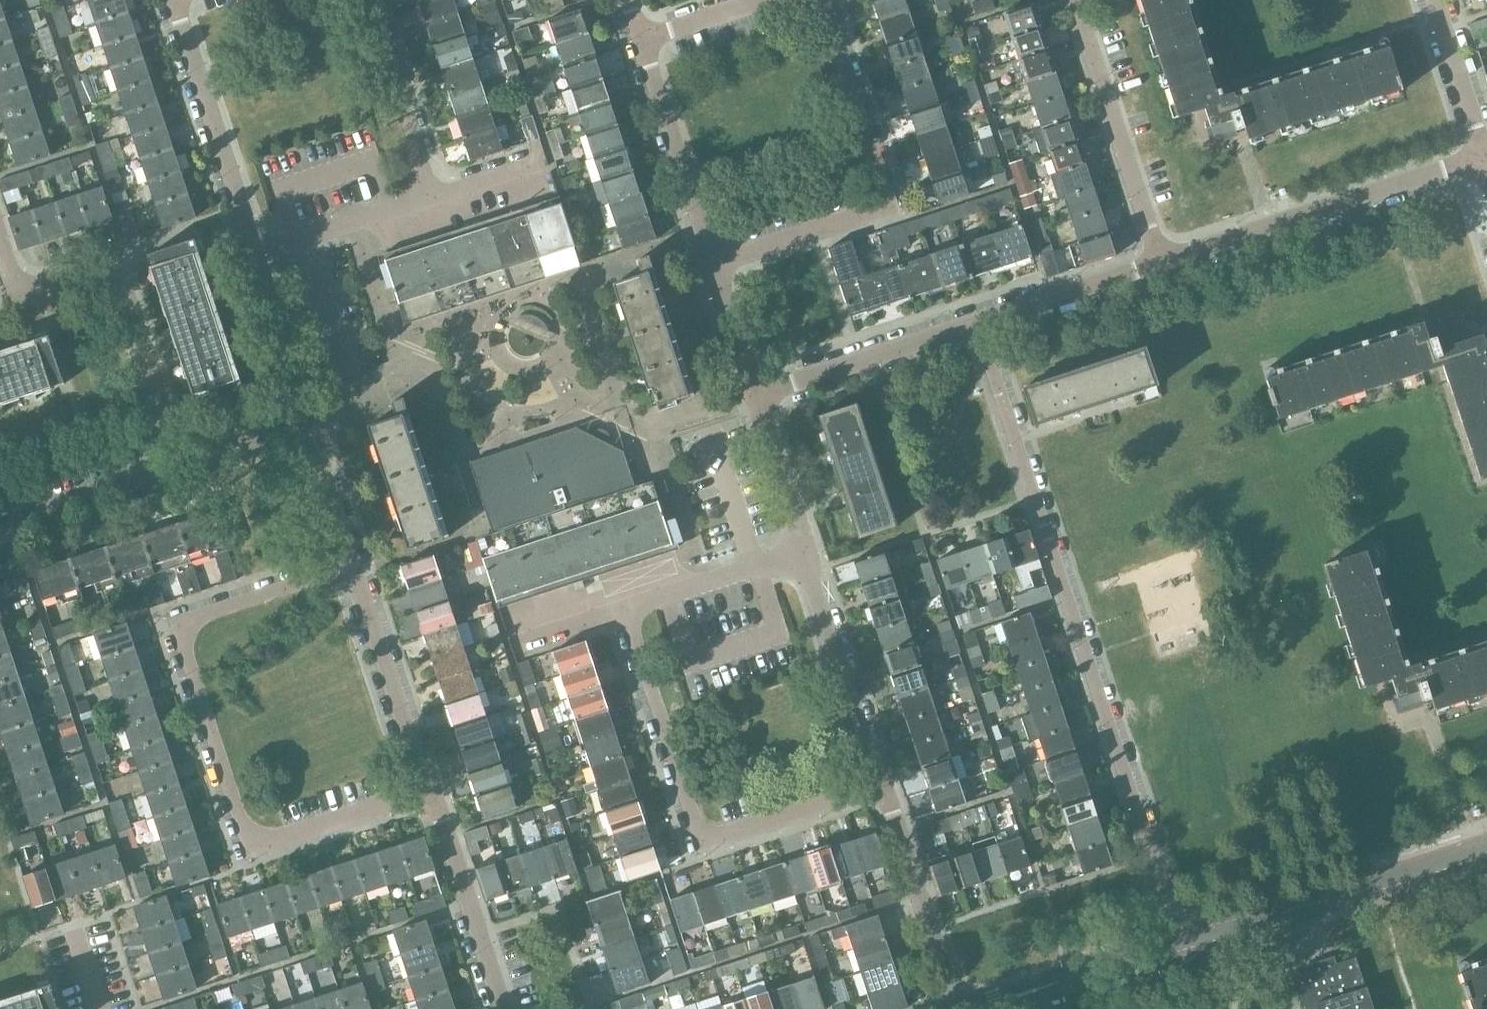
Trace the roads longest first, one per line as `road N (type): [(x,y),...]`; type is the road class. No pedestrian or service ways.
road 1 (residential): [(1186,943),(978,327)]
road 2 (residential): [(426,790),(253,845),(174,624),(351,572)]
road 3 (residential): [(886,785),(706,837),(684,823),(612,608)]
road 4 (residential): [(829,0),(893,200),(713,259)]
road 5 (residential): [(191,467),(119,269),(99,263),(28,284),(0,243)]
road 6 (residential): [(1156,266),(1484,159)]
road 7 (unclassified): [(1186,943),(1486,849)]
road 8 (residential): [(1156,266),(1071,0)]
road 9 (residential): [(258,251),(170,0)]
road 10 (residential): [(886,785),(805,544)]
road 11 (residential): [(957,1008),(886,785)]
road 12 (residential): [(504,1008),(426,790)]
road 13 (residential): [(713,259),(645,38)]
road 14 (residential): [(426,790),(351,572)]
road 15 (residential): [(757,392),(978,327)]
road 16 (residential): [(435,196),(365,0)]
road 17 (residential): [(612,608),(805,544)]
road 18 (residential): [(0,527),(191,467)]
road 19 (residential): [(978,327),(1156,266)]
road 20 (residential): [(258,251),(435,196)]
road 21 (residential): [(310,424),(258,251)]
road 22 (unclassified): [(1026,994),(1186,943)]
road 23 (residential): [(1484,159),(1435,0)]
road 24 (residential): [(805,544),(757,392)]
road 25 (residential): [(351,572),(310,424)]
road 26 (residential): [(757,392),(713,259)]
road 27 (residential): [(191,467),(310,424)]
road 28 (residential): [(645,38),(762,0)]

